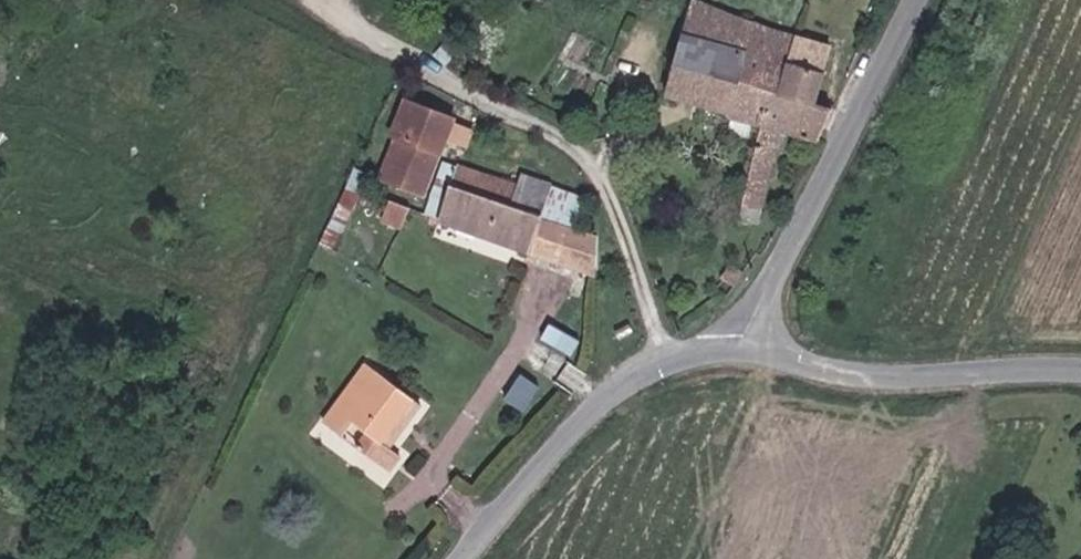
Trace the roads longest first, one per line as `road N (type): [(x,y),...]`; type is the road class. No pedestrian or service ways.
road 1 (unclassified): [(922,0),(745,345)]
road 2 (unclassified): [(745,345),(663,362),(597,404),(470,558)]
road 3 (unclassified): [(1080,368),(851,375),(745,345)]

